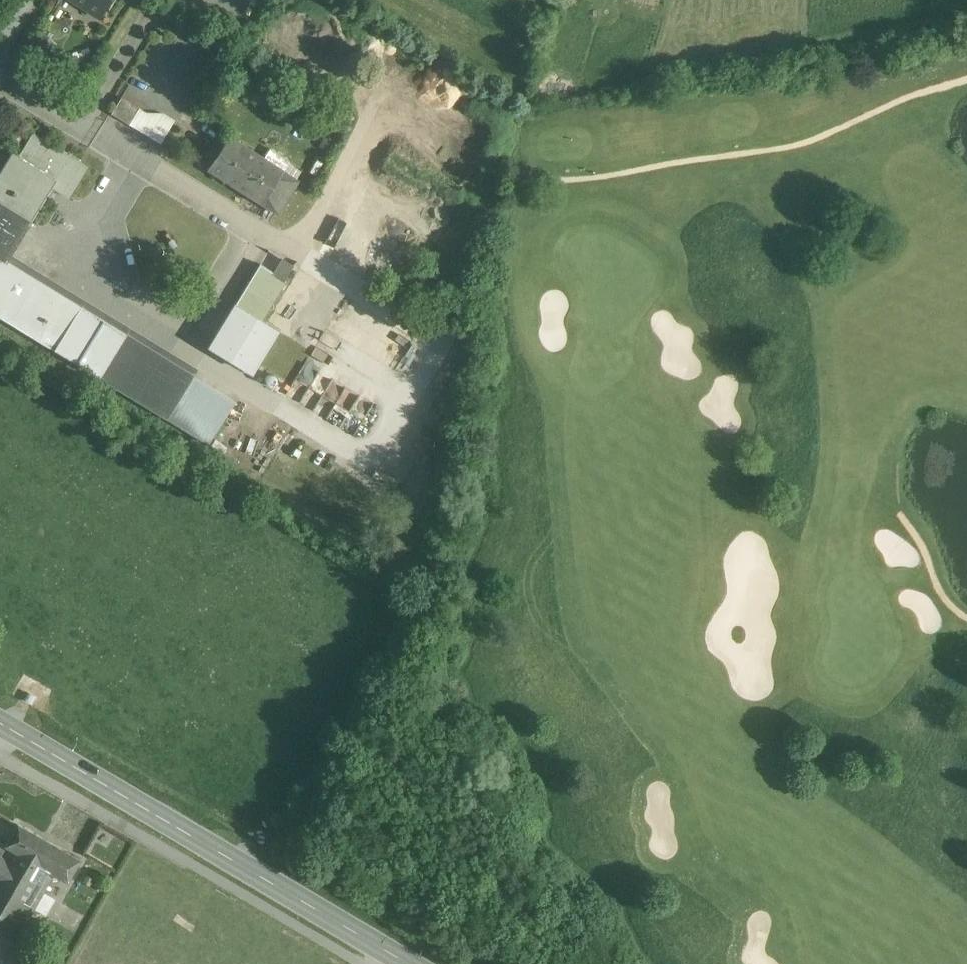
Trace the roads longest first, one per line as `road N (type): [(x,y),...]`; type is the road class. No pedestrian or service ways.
road 1 (secondary): [(408,963),(0,724)]

